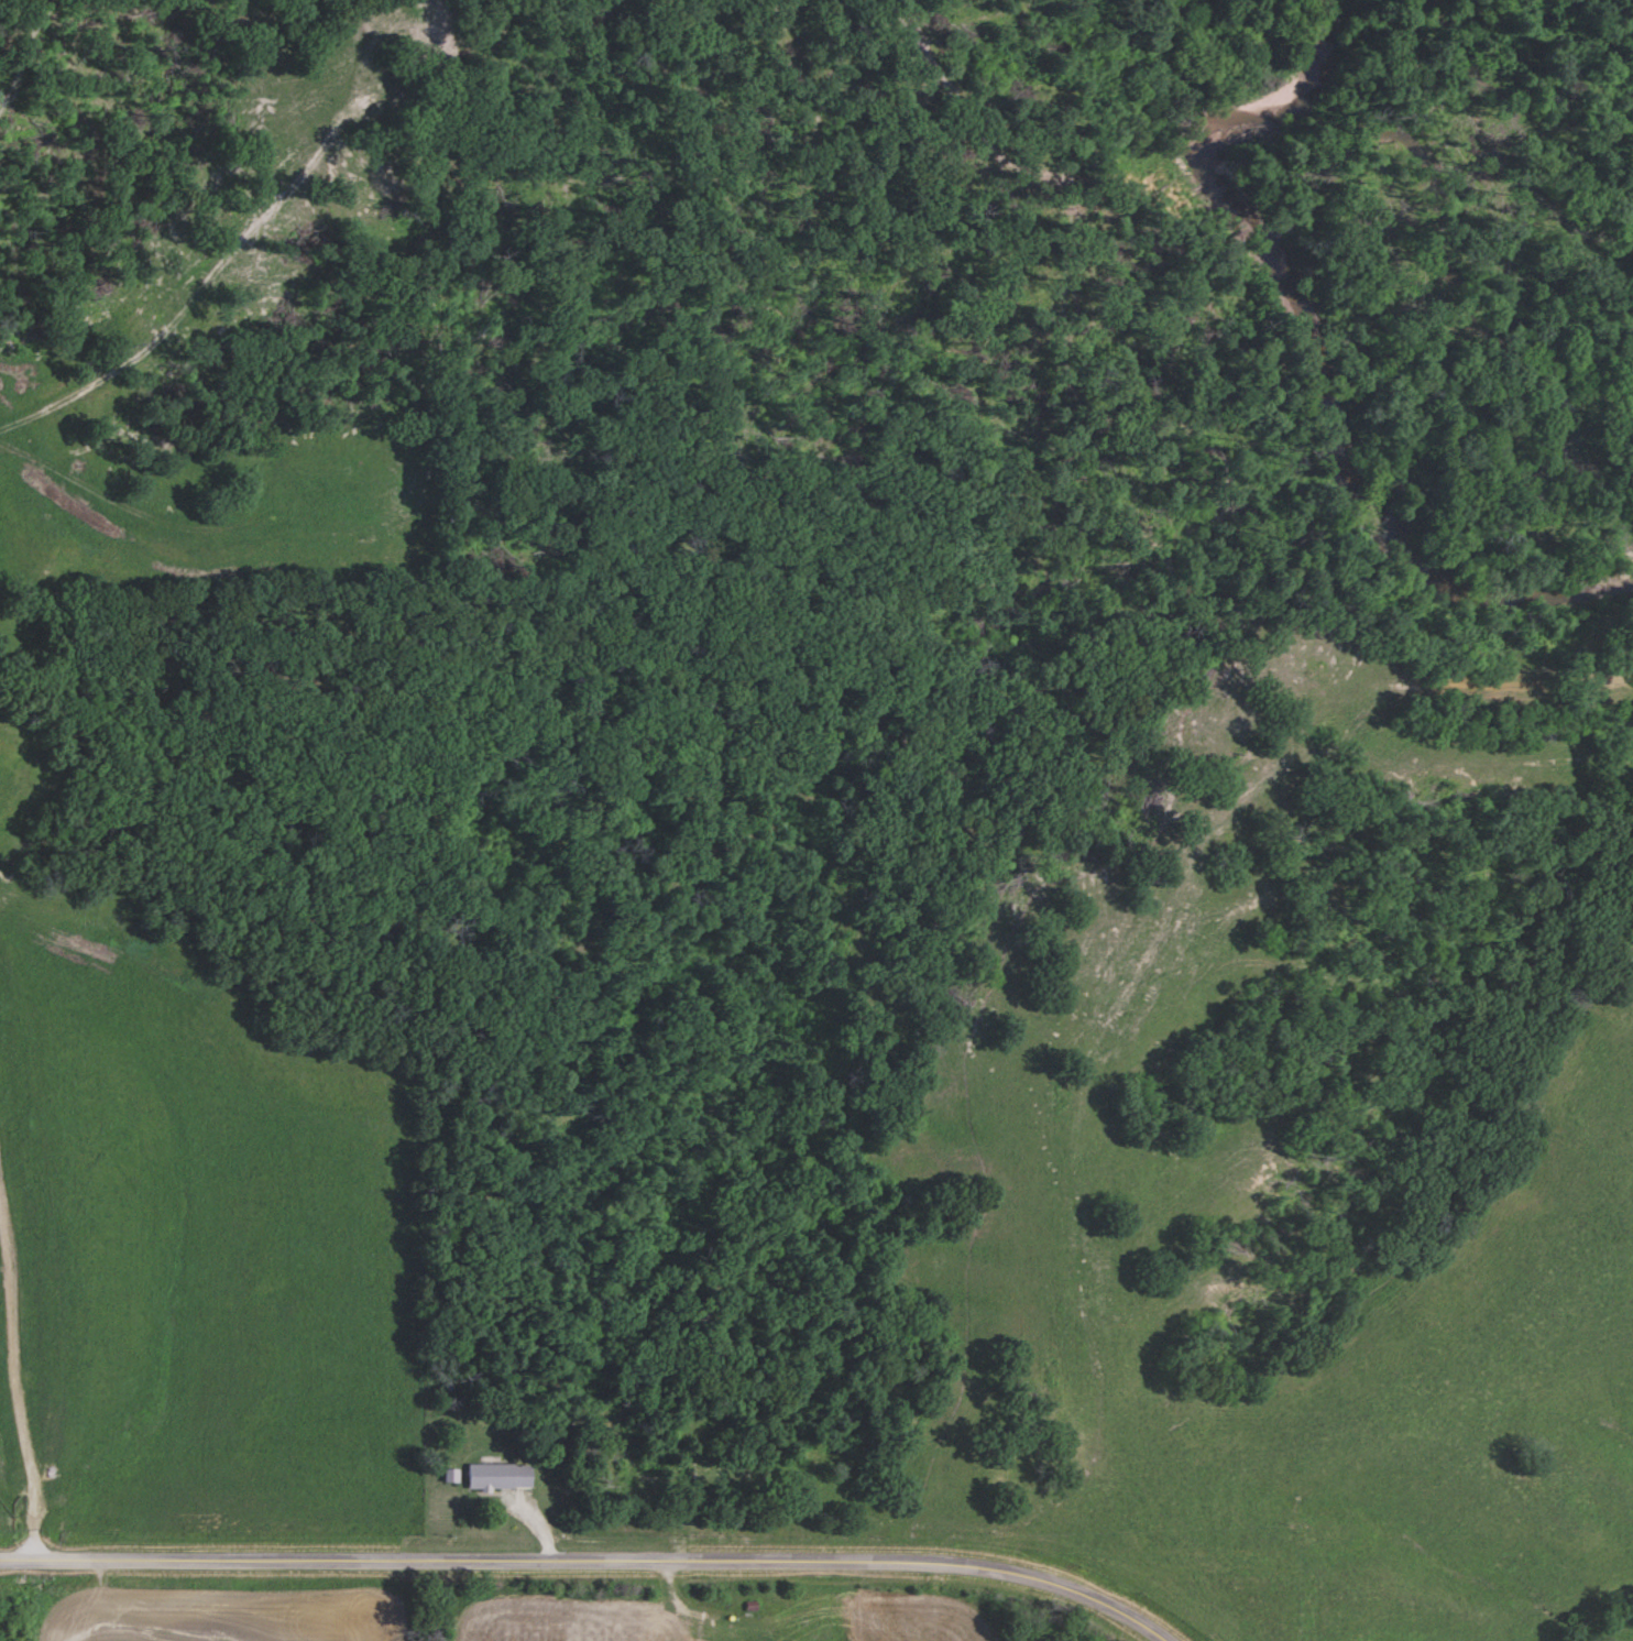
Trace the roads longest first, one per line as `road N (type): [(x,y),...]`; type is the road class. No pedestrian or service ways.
road 1 (residential): [(1167,1640),(1094,1596),(965,1568),(0,1563)]

